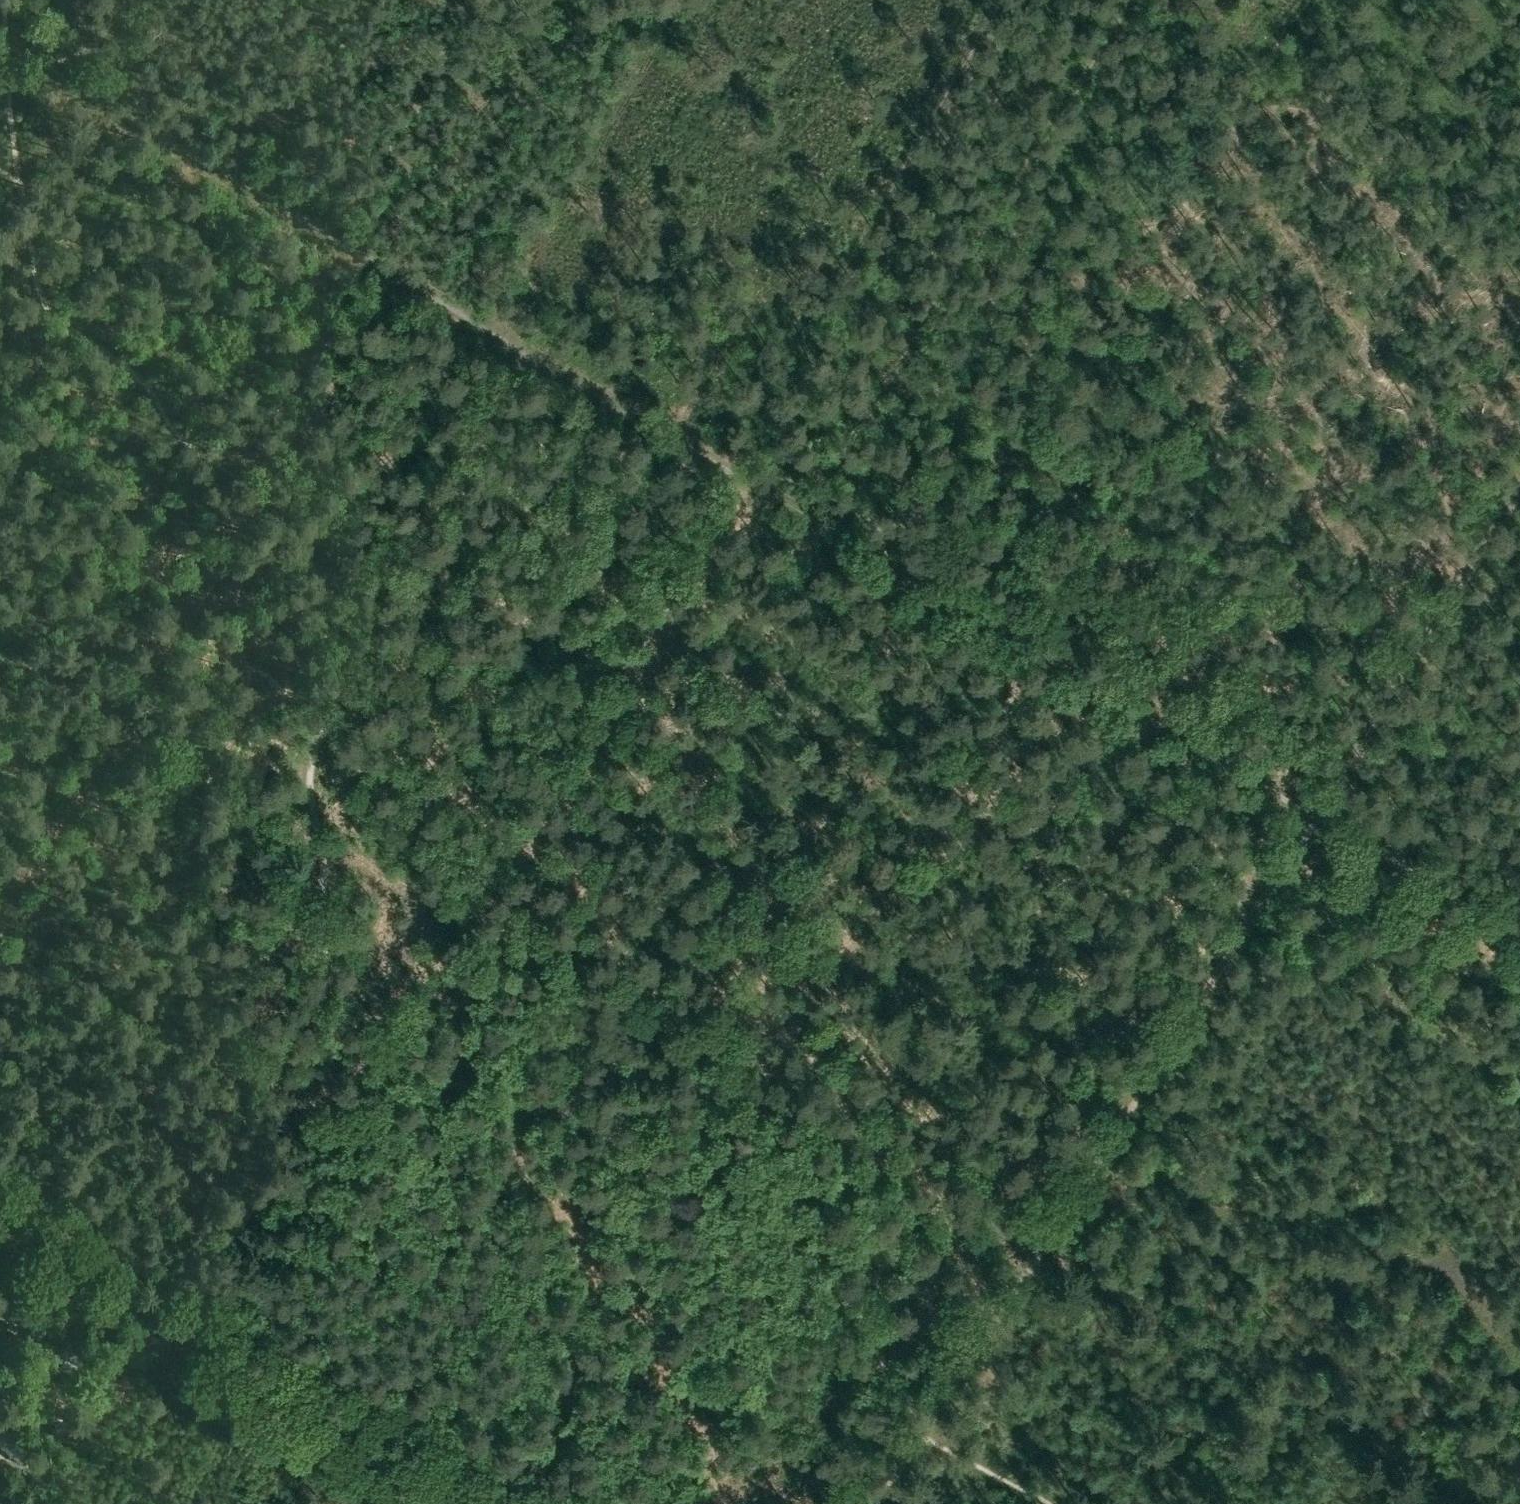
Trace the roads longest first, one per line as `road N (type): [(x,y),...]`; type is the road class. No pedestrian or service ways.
road 1 (track): [(1519,925),(75,88),(0,36)]
road 2 (track): [(1489,1503),(1480,1491),(315,829)]
road 3 (track): [(493,929),(309,1187),(305,1223),(358,1353),(374,1442),(337,1503)]
road 4 (track): [(480,1503),(0,1223)]

